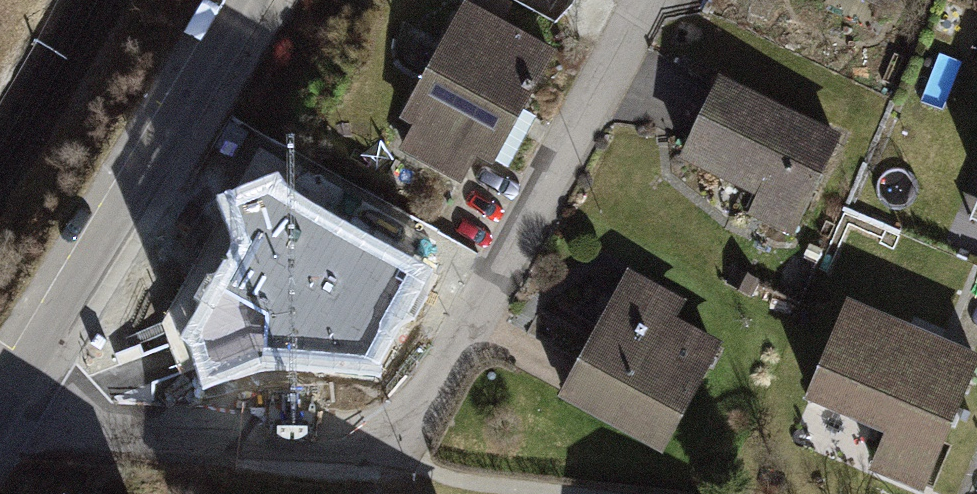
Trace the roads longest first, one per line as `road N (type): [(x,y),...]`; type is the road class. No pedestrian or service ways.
road 1 (residential): [(0,423),(369,438),(422,403),(628,0)]
road 2 (residential): [(233,0),(0,402)]

